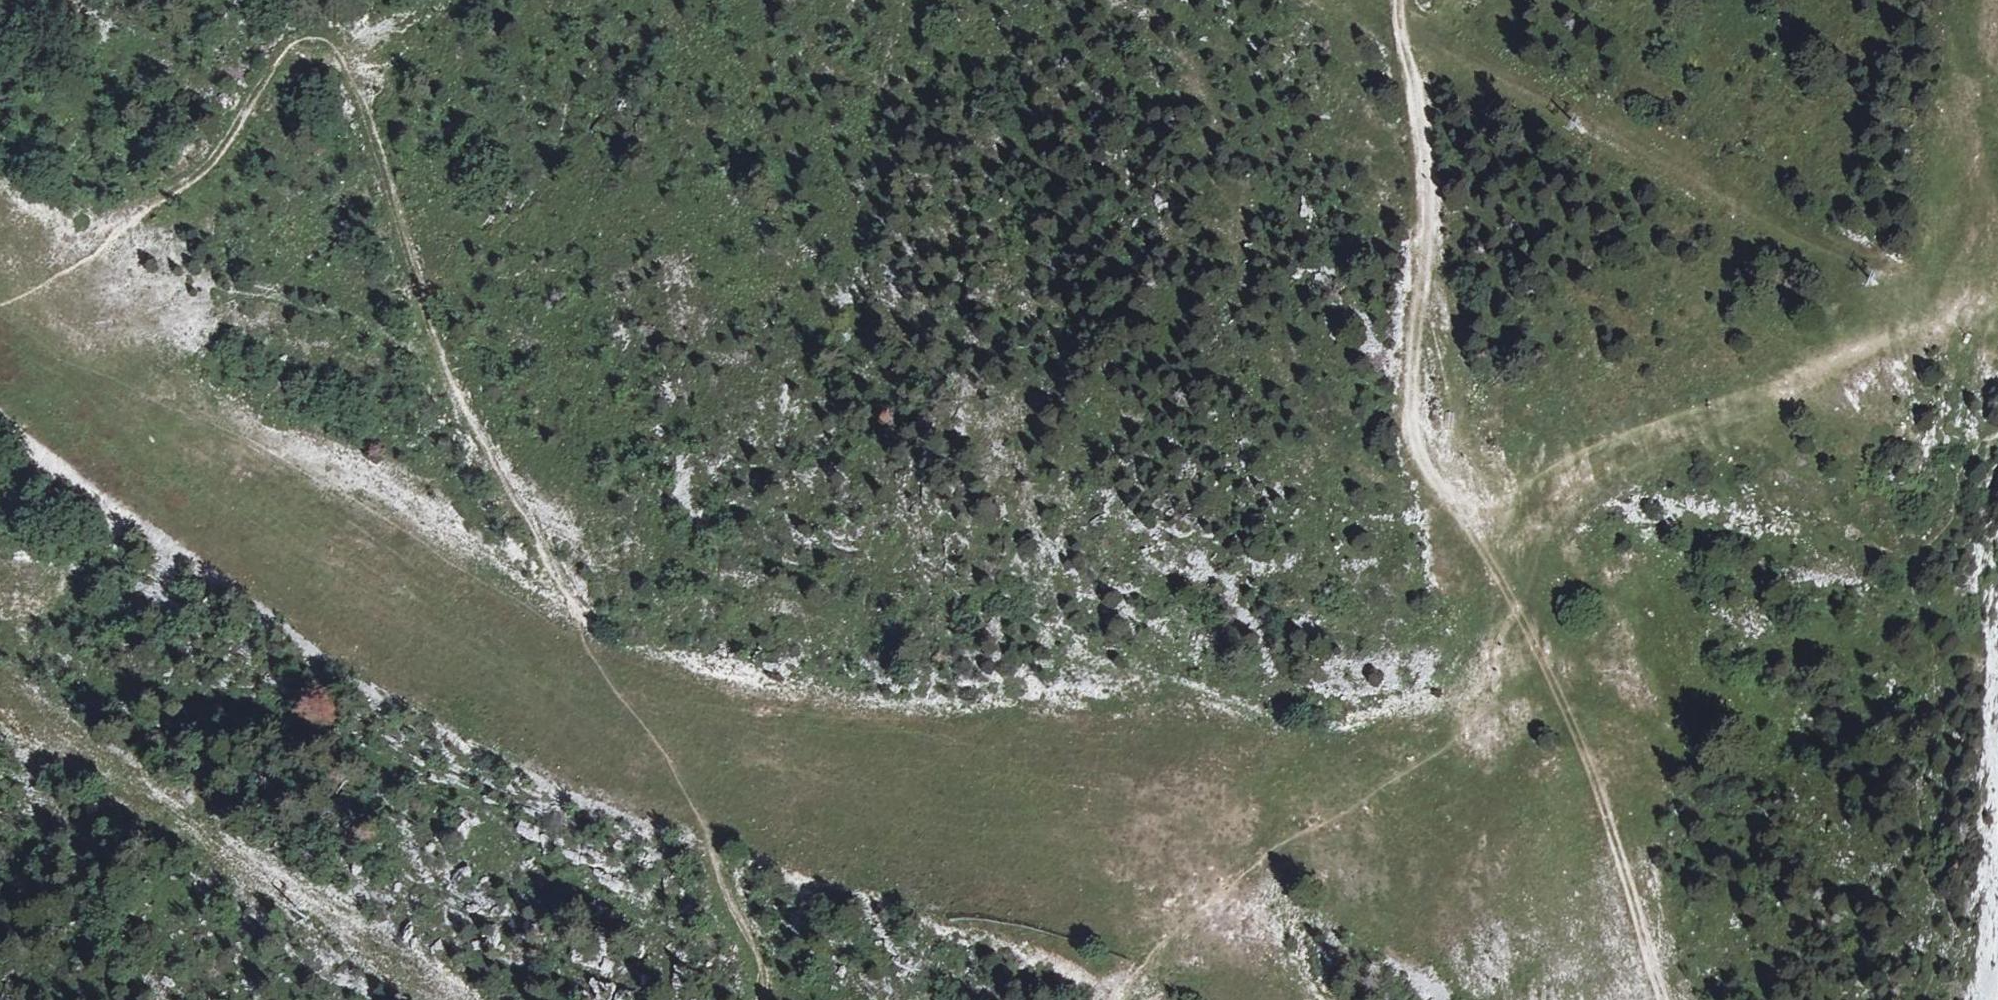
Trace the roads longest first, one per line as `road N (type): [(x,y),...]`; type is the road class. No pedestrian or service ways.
road 1 (track): [(1399,0),(1428,207),(1416,344),(1420,439),(1428,469),(1496,562),(1581,729),(1665,999)]

